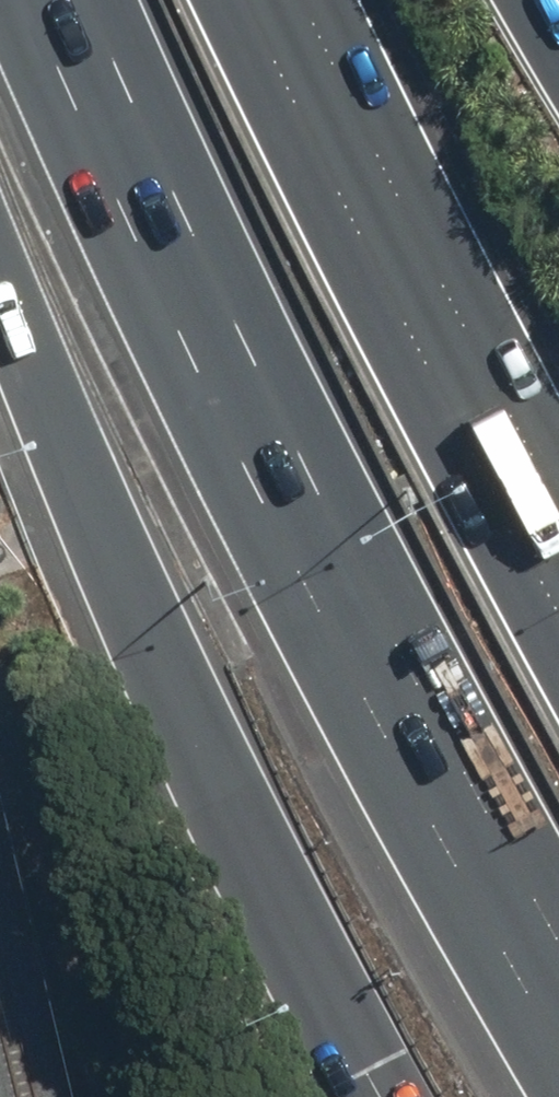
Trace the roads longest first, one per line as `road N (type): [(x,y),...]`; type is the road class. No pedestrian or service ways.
road 1 (motorway): [(558,929),(252,351),(89,0)]
road 2 (motorway): [(392,1096),(177,704),(0,276)]
road 3 (motorway): [(245,0),(558,609)]

